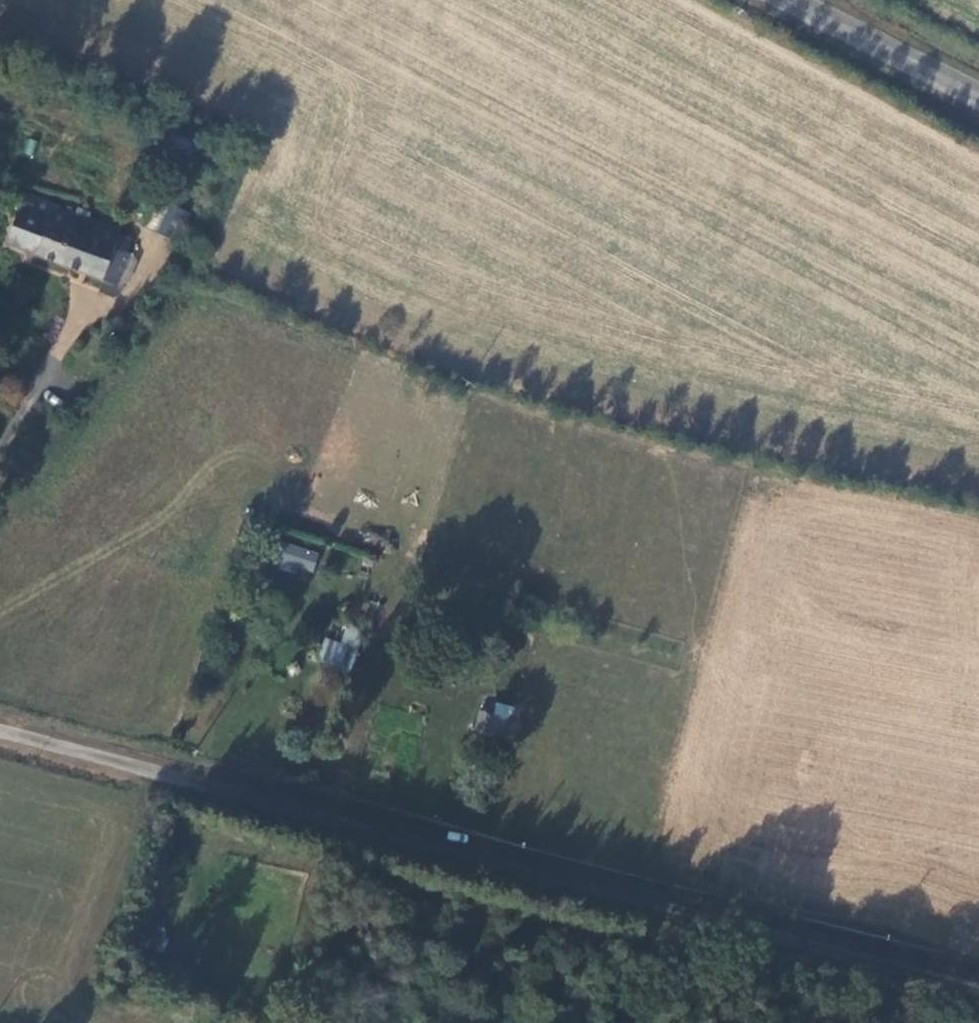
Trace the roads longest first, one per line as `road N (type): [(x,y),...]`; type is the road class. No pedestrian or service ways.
road 1 (unclassified): [(978,988),(0,732)]
road 2 (unclassified): [(978,100),(779,0)]
road 3 (track): [(0,443),(73,329)]

